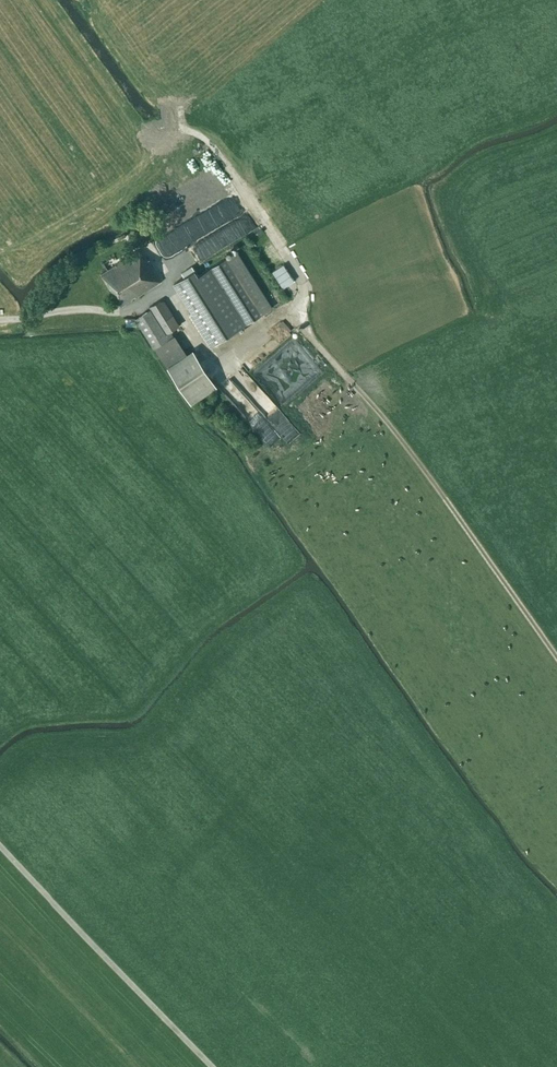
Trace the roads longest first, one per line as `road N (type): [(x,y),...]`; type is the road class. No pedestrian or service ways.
road 1 (track): [(288,311),(377,405),(556,657)]
road 2 (track): [(213,362),(300,301),(302,289),(219,154),(190,134)]
road 3 (track): [(0,847),(215,1066)]

